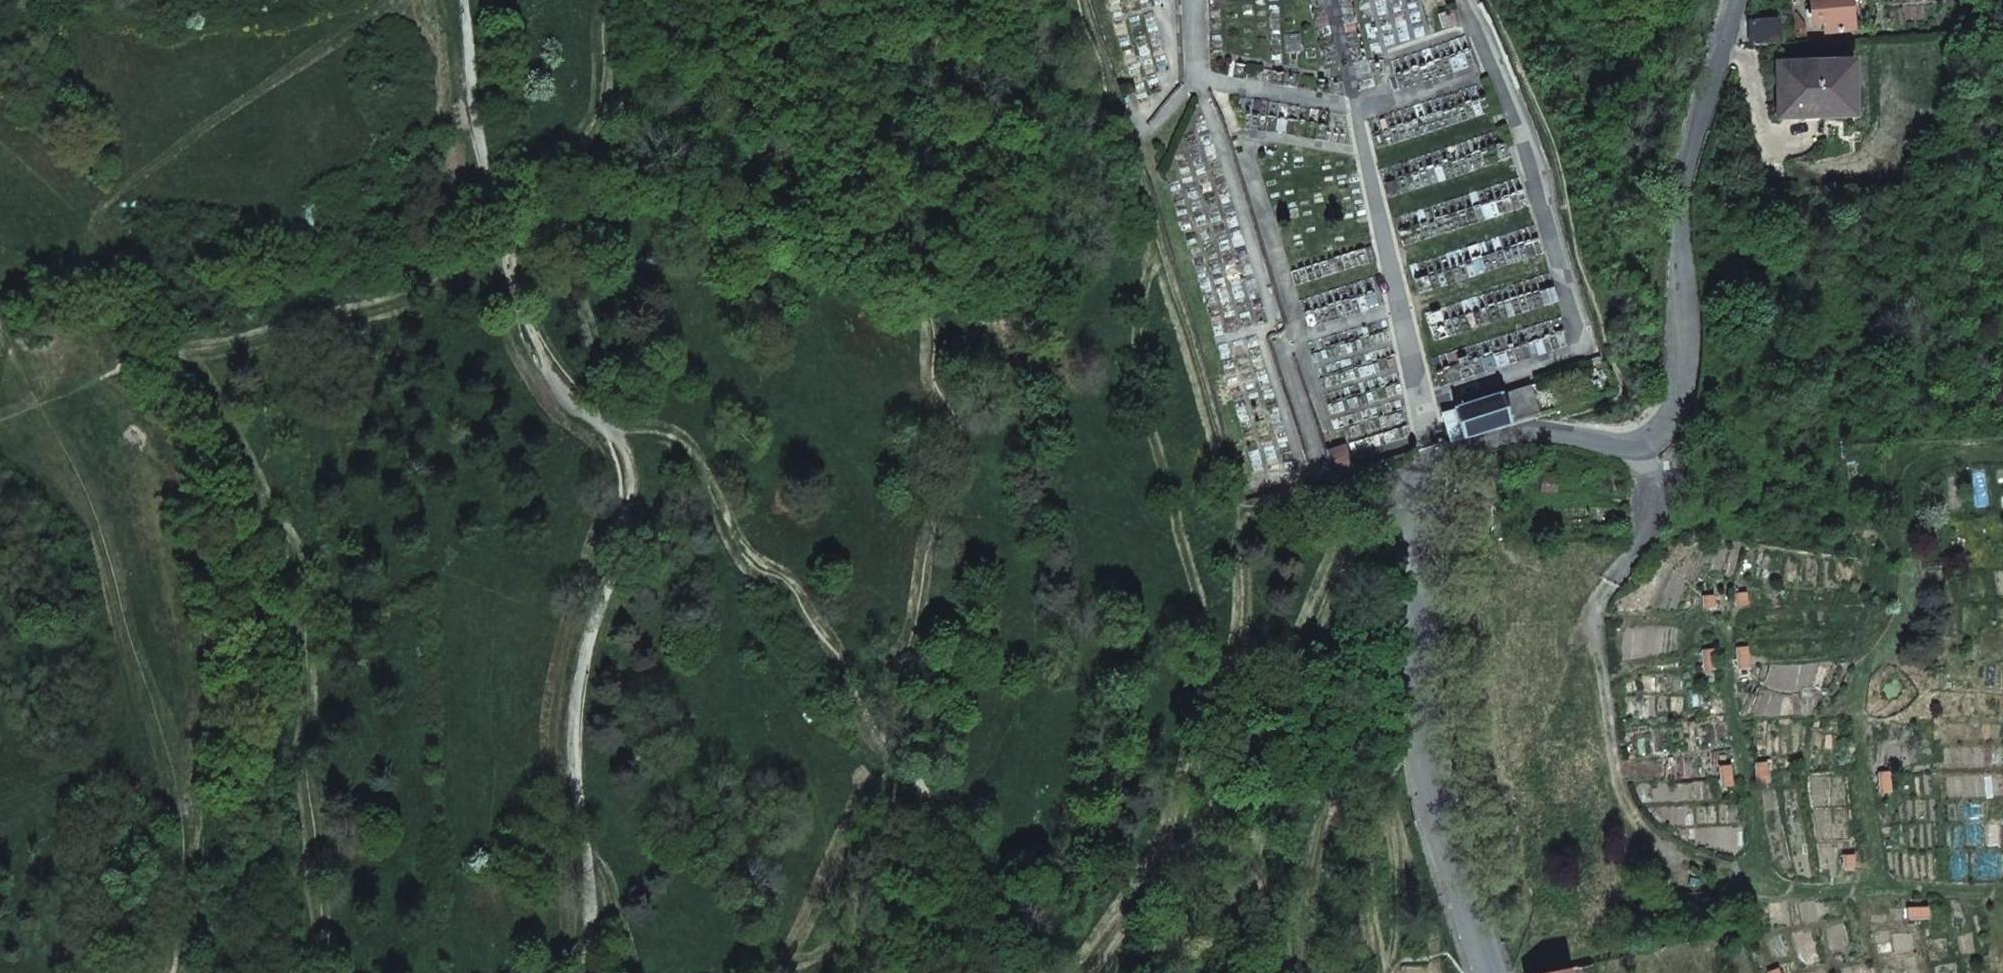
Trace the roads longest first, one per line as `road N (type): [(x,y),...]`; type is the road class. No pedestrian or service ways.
road 1 (track): [(463,0),(475,124),(521,326),(569,403),(617,437),(628,477),(575,711),(589,954)]
road 2 (residential): [(1424,475),(1446,456),(1526,430),(1638,449),(1670,433),(1687,335),(1681,192),(1734,0)]
road 3 (residential): [(1424,475),(1422,737),(1439,820),(1490,972)]

